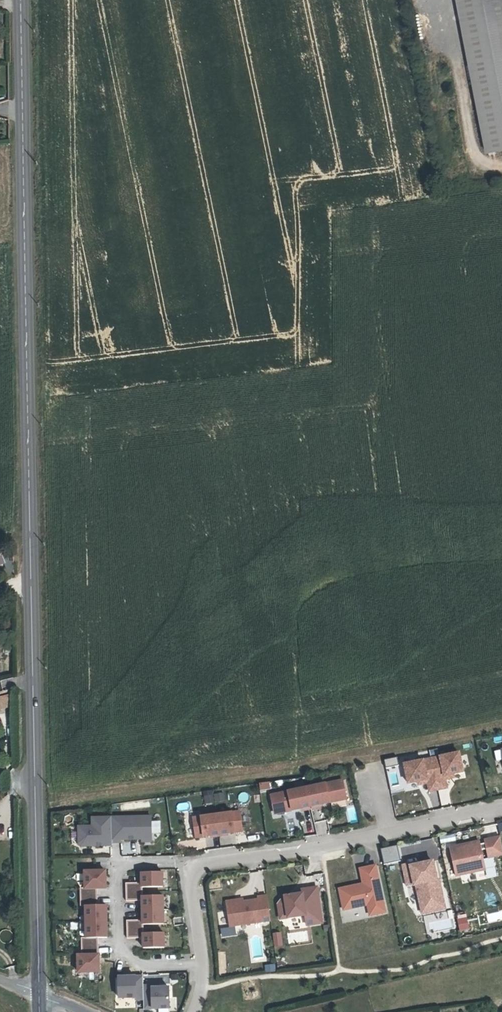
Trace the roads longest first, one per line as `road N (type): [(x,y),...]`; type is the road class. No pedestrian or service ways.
road 1 (secondary): [(21,0),(40,992)]
road 2 (residential): [(501,809),(317,848),(188,861),(200,966),(192,1011)]

